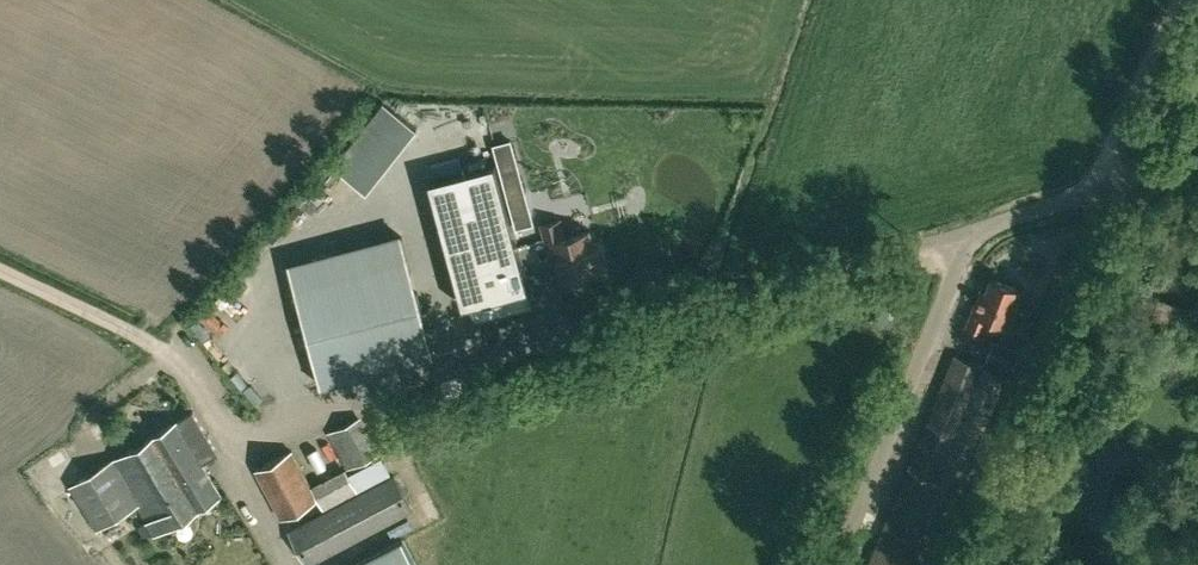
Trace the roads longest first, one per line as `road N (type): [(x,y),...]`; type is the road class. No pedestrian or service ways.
road 1 (unclassified): [(80,298),(182,368),(238,439),(959,234)]
road 2 (unclassified): [(837,564),(960,258),(959,234)]
road 3 (unclassified): [(1112,186),(1113,141),(1181,0)]
road 4 (unclassified): [(959,234),(1112,186)]

